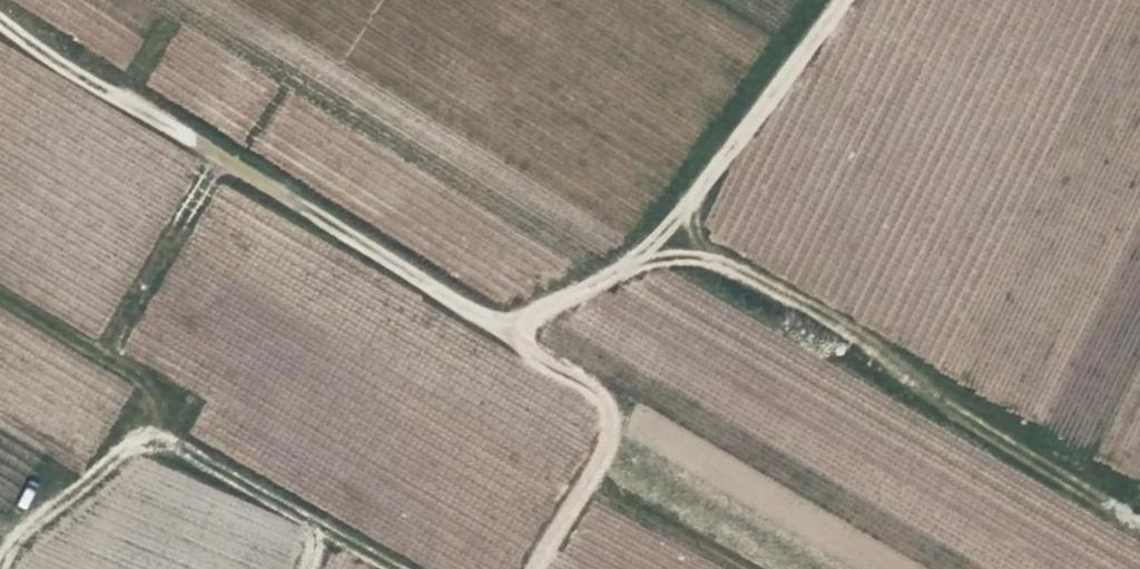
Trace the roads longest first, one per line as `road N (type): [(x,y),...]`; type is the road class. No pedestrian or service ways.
road 1 (track): [(593,468),(608,441),(608,418),(592,389),(0,22)]
road 2 (track): [(501,333),(654,259),(708,263),(1139,493)]
road 3 (track): [(0,544),(148,429),(248,497),(386,568)]
road 4 (track): [(654,259),(843,0)]
road 5 (track): [(202,399),(0,284)]

